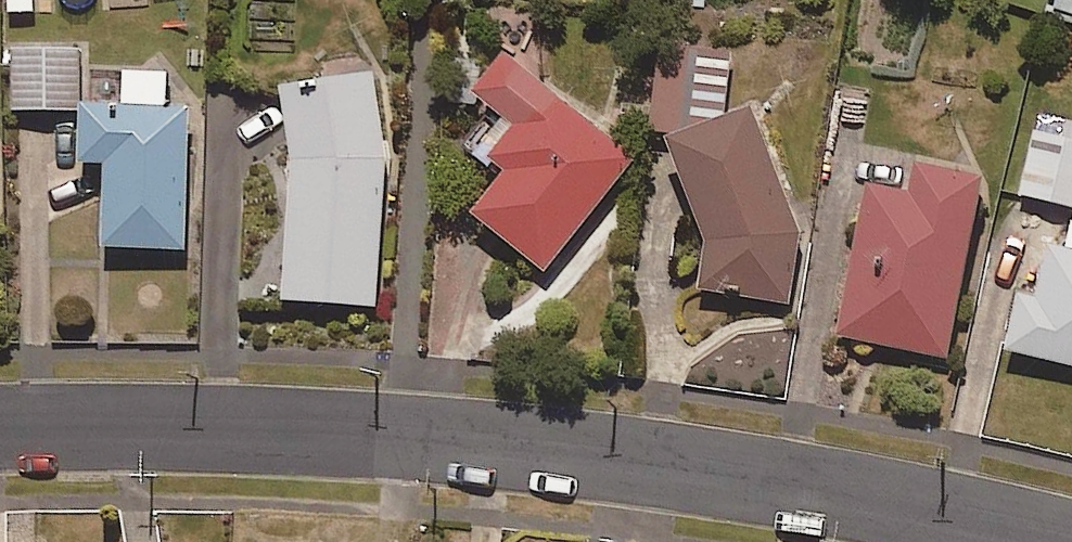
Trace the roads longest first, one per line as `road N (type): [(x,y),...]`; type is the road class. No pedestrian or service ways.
road 1 (residential): [(0,431),(216,430),(613,460),(806,488),(1060,541)]

